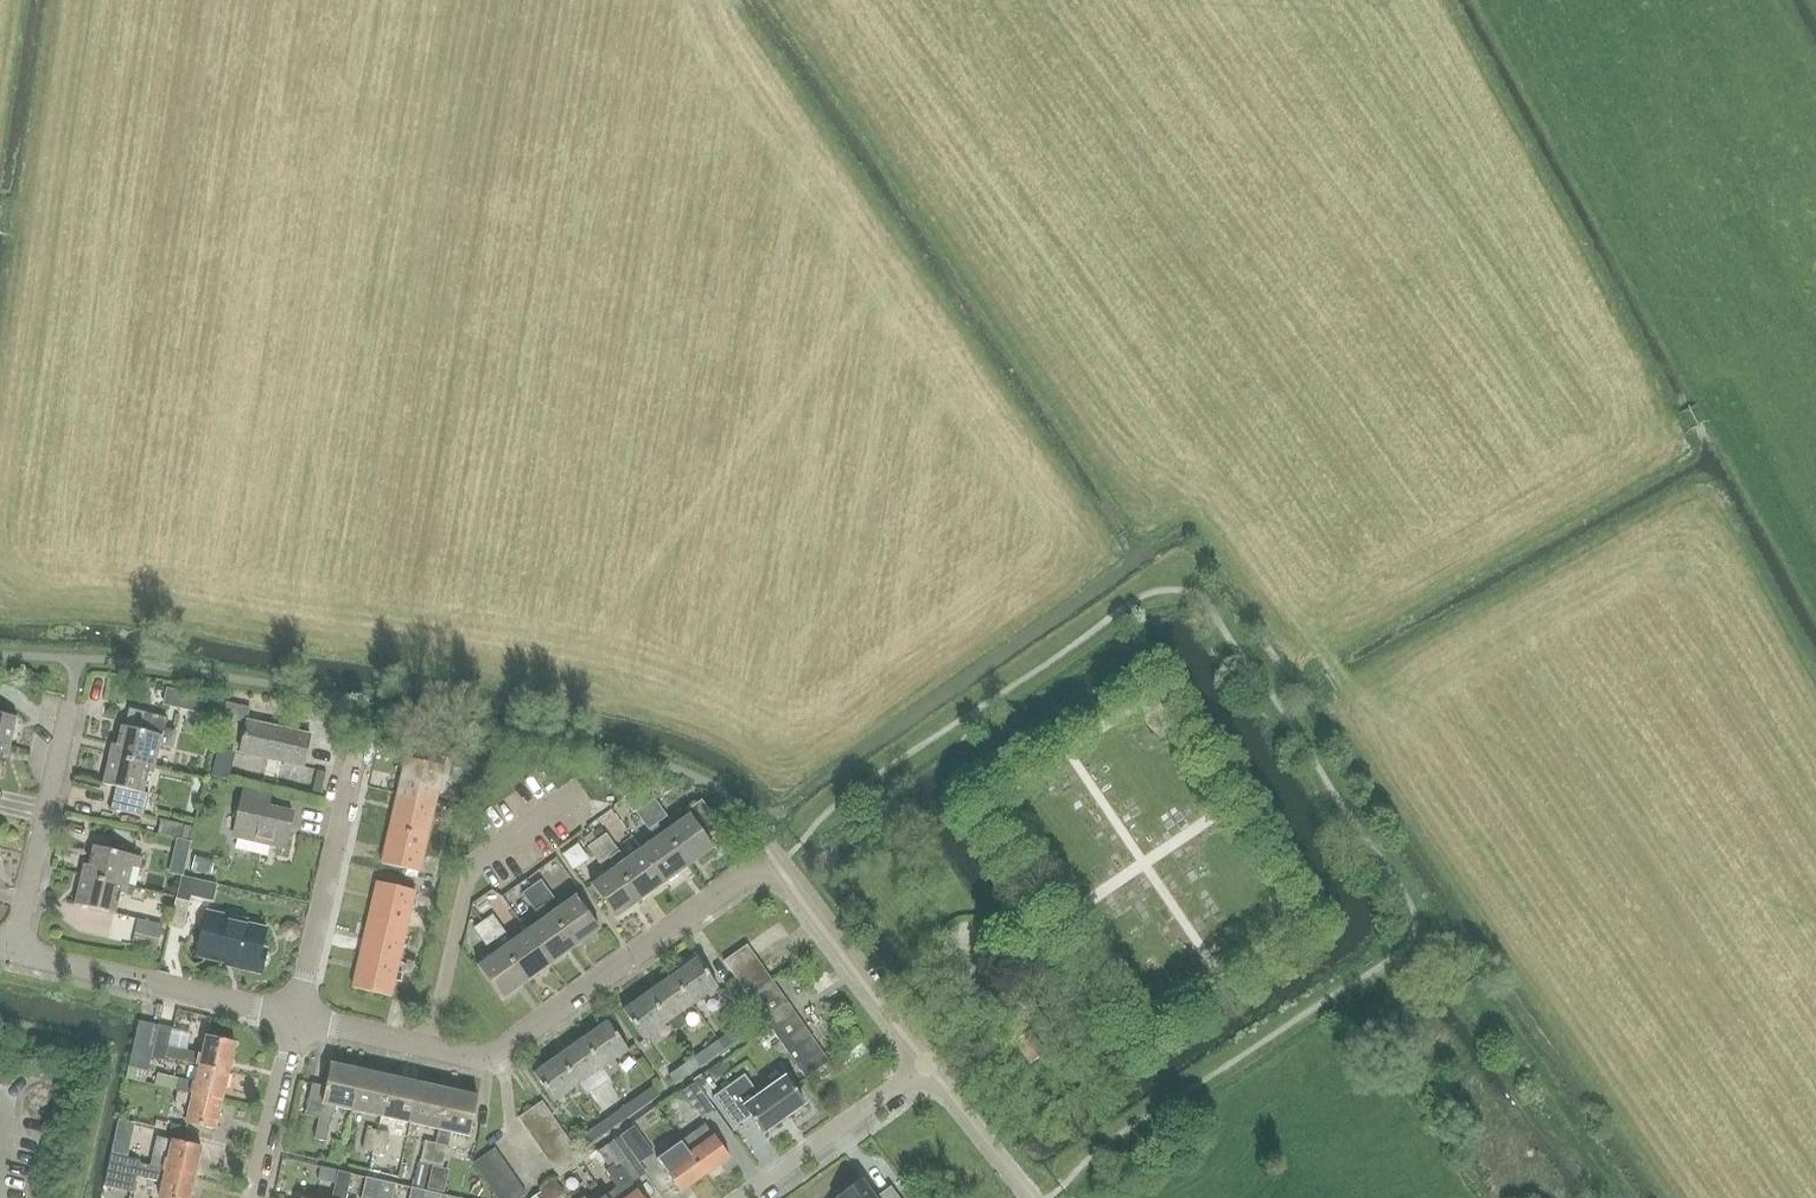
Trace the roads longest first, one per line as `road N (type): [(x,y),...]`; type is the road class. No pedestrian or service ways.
road 1 (residential): [(296,1016),(489,1056),(769,857)]
road 2 (residential): [(15,952),(296,1016)]
road 3 (residential): [(296,1016),(359,751)]
road 4 (residential): [(929,1064),(769,857)]
road 5 (residential): [(15,952),(70,708)]
road 6 (residential): [(742,1197),(929,1064)]
road 7 (residential): [(255,1197),(296,1016)]
road 8 (residential): [(1035,1197),(929,1064)]

